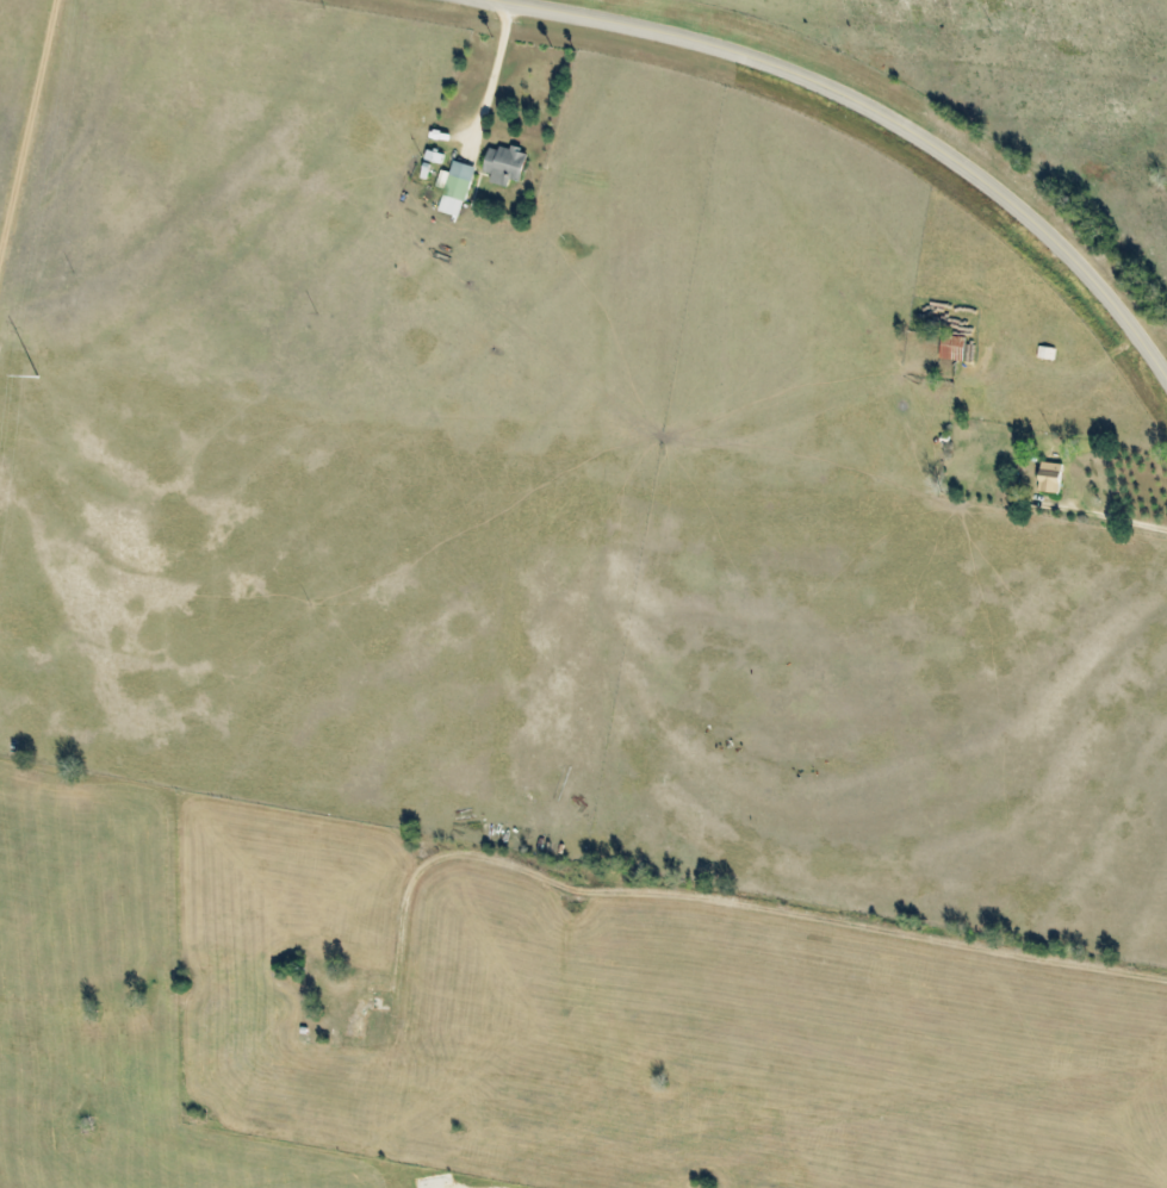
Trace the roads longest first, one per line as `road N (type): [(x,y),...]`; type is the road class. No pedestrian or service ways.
road 1 (tertiary): [(1166,366),(1044,222),(900,118),(738,48),(473,0)]

